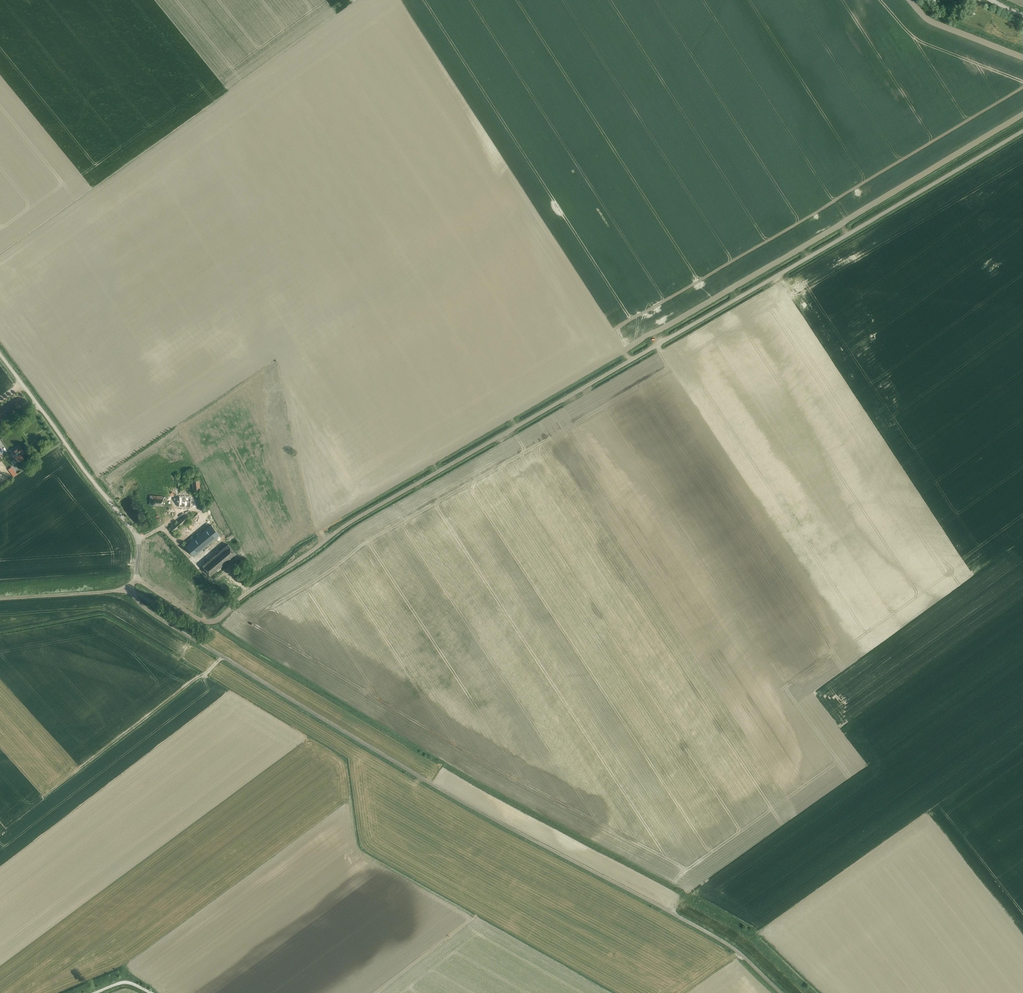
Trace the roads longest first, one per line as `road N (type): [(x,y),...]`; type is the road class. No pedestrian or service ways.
road 1 (track): [(135,579),(208,621),(220,618),(344,526),(1022,131)]
road 2 (track): [(0,599),(130,584),(138,602),(209,648),(494,819),(710,933),(782,992)]
road 3 (unclassified): [(130,584),(137,536),(0,354)]

